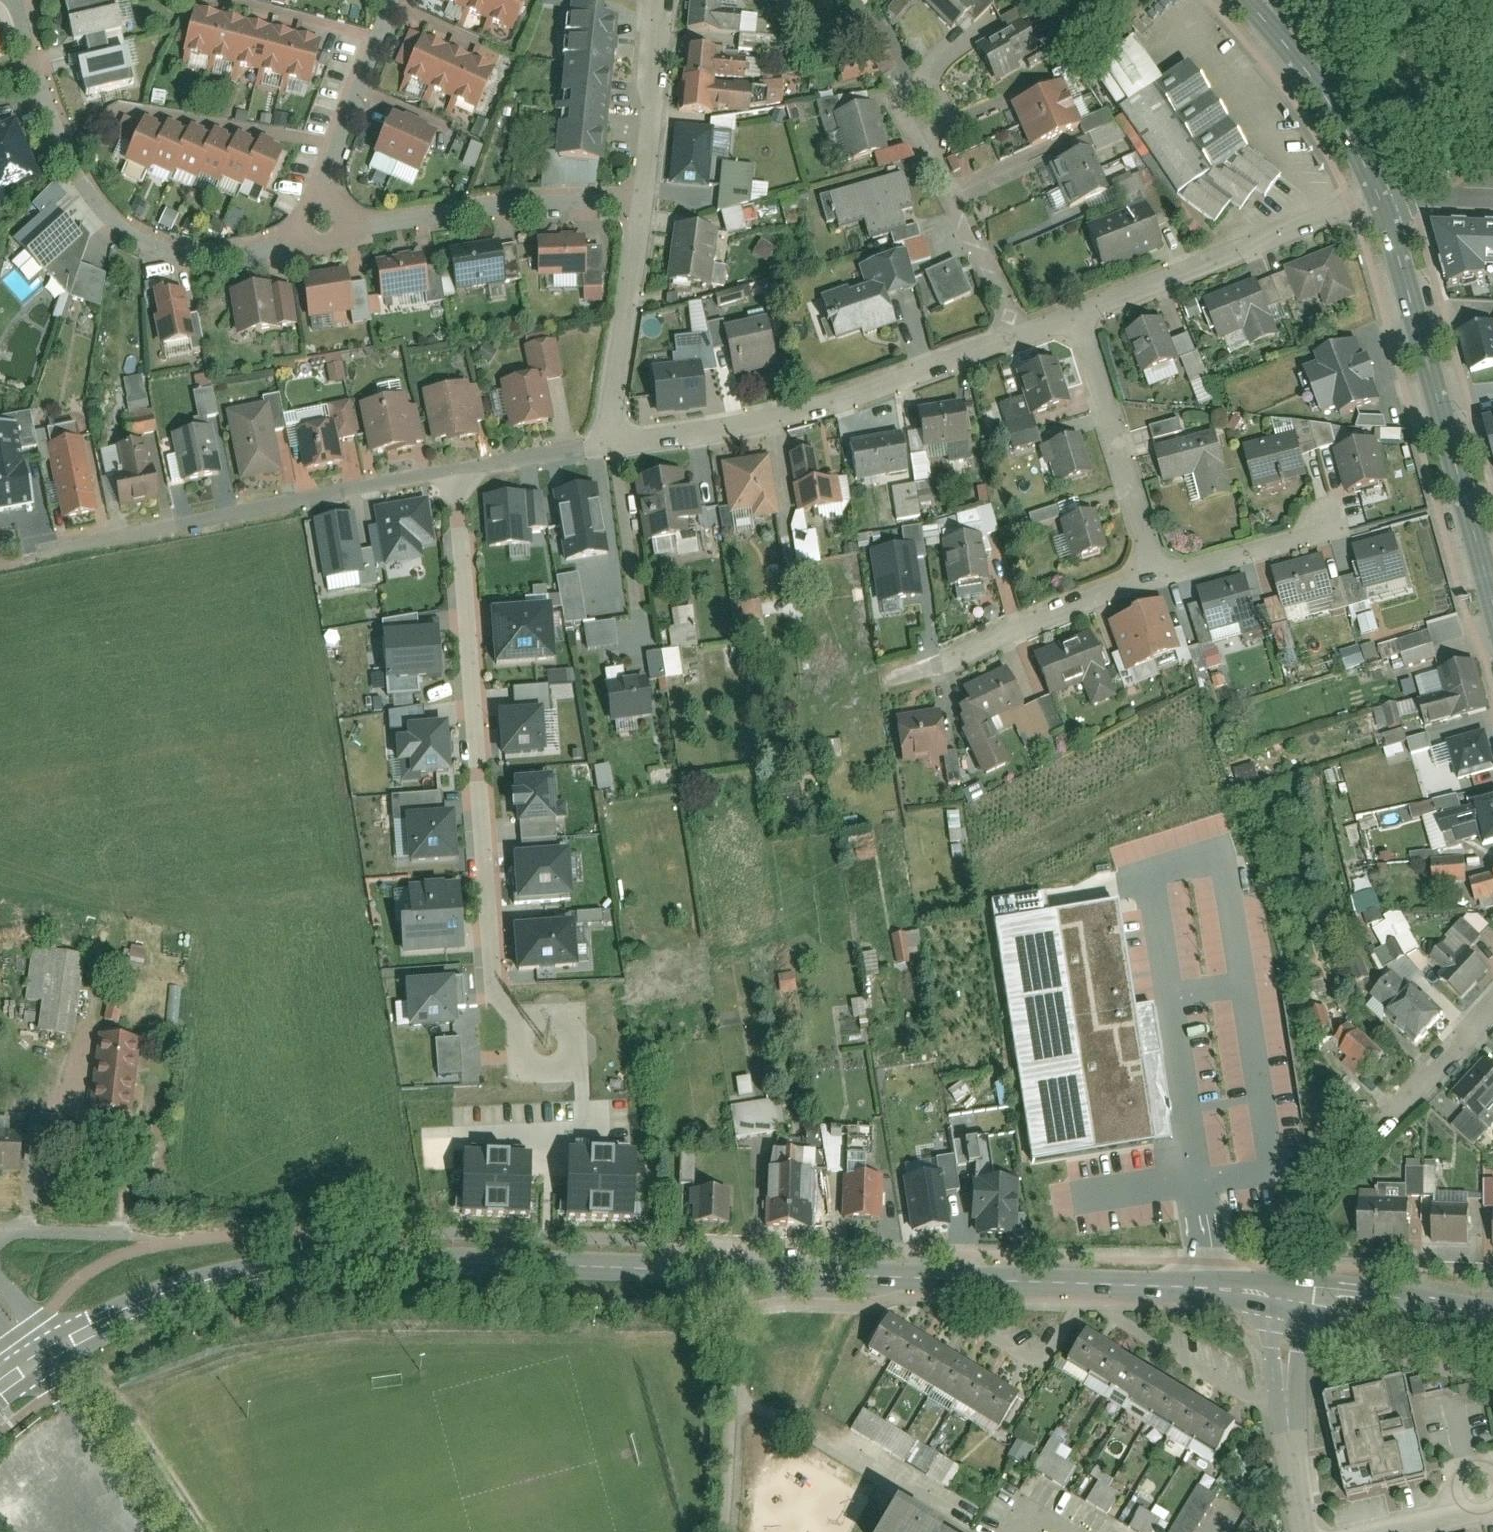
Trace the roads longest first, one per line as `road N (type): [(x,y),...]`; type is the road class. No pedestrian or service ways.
road 1 (tertiary): [(33,1362),(84,1335),(234,1283),(423,1263),(756,1266),(1287,1297)]
road 2 (residential): [(455,474),(495,992),(546,1048)]
road 3 (residential): [(611,444),(772,421),(886,390),(1022,339)]
road 4 (residential): [(49,548),(455,474)]
road 5 (tertiary): [(1492,590),(1382,204)]
road 6 (residential): [(647,200),(502,205),(322,245)]
road 7 (residential): [(1079,320),(1339,213),(1382,204)]
road 8 (residential): [(322,245),(223,256),(161,247),(111,217),(62,144)]
road 9 (residential): [(1079,320),(1161,572)]
road 10 (residential): [(322,245),(327,172),(394,0)]
road 11 (residential): [(1161,572),(928,670)]
road 12 (residential): [(647,200),(611,444)]
road 13 (tertiary): [(1382,204),(1311,70),(1251,0)]
road 14 (residential): [(1314,1531),(1289,1394),(1287,1297)]
road 15 (tertiary): [(1287,1297),(1492,1326)]
road 16 (residential): [(658,0),(647,200)]
road 17 (residential): [(1329,531),(1161,572)]
road 18 (residential): [(455,474),(611,444)]
road 19 (residential): [(16,0),(62,144)]
road 20 (residential): [(1022,339),(965,203)]
road 21 (residential): [(1492,1008),(1402,1103)]

